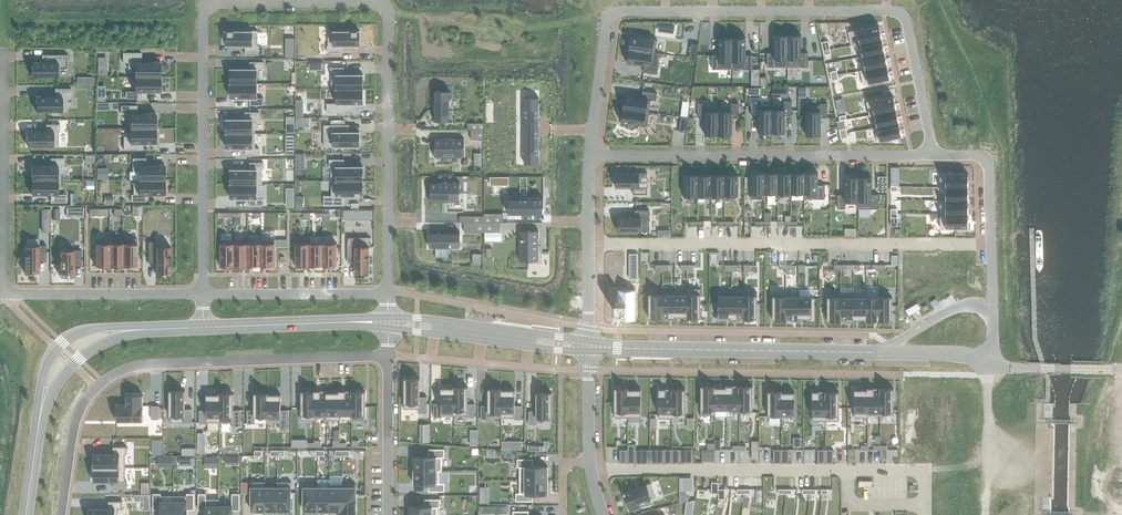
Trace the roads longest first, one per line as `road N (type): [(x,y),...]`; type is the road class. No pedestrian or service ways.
road 1 (residential): [(388,291),(388,14),(380,3),(211,3),(202,15),(202,295)]
road 2 (residential): [(933,155),(905,21),(895,12),(615,11),(606,21),(590,156)]
road 3 (residential): [(202,295),(7,293),(2,49)]
road 4 (residential): [(61,514),(76,417),(117,372),(387,355)]
road 5 (tertiary): [(587,347),(964,355),(990,362)]
road 6 (residential): [(933,155),(590,156)]
road 7 (residential): [(990,362),(987,168),(975,156),(933,155)]
road 8 (tertiary): [(1121,464),(1020,470),(988,420),(990,362)]
road 9 (tertiary): [(587,347),(559,337),(388,318)]
road 10 (tertiary): [(388,329),(558,351),(587,347)]
road 11 (residential): [(590,156),(587,347)]
road 12 (residential): [(388,291),(202,295)]
road 13 (residential): [(602,514),(589,462),(587,347)]
road 14 (residential): [(387,514),(387,355)]
road 15 (tertiary): [(137,330),(71,338),(50,360),(41,405)]
road 16 (tertiary): [(203,327),(342,323)]
road 17 (tertiary): [(41,405),(72,364),(137,330)]
road 18 (tertiary): [(990,362),(1006,369),(1110,370)]

